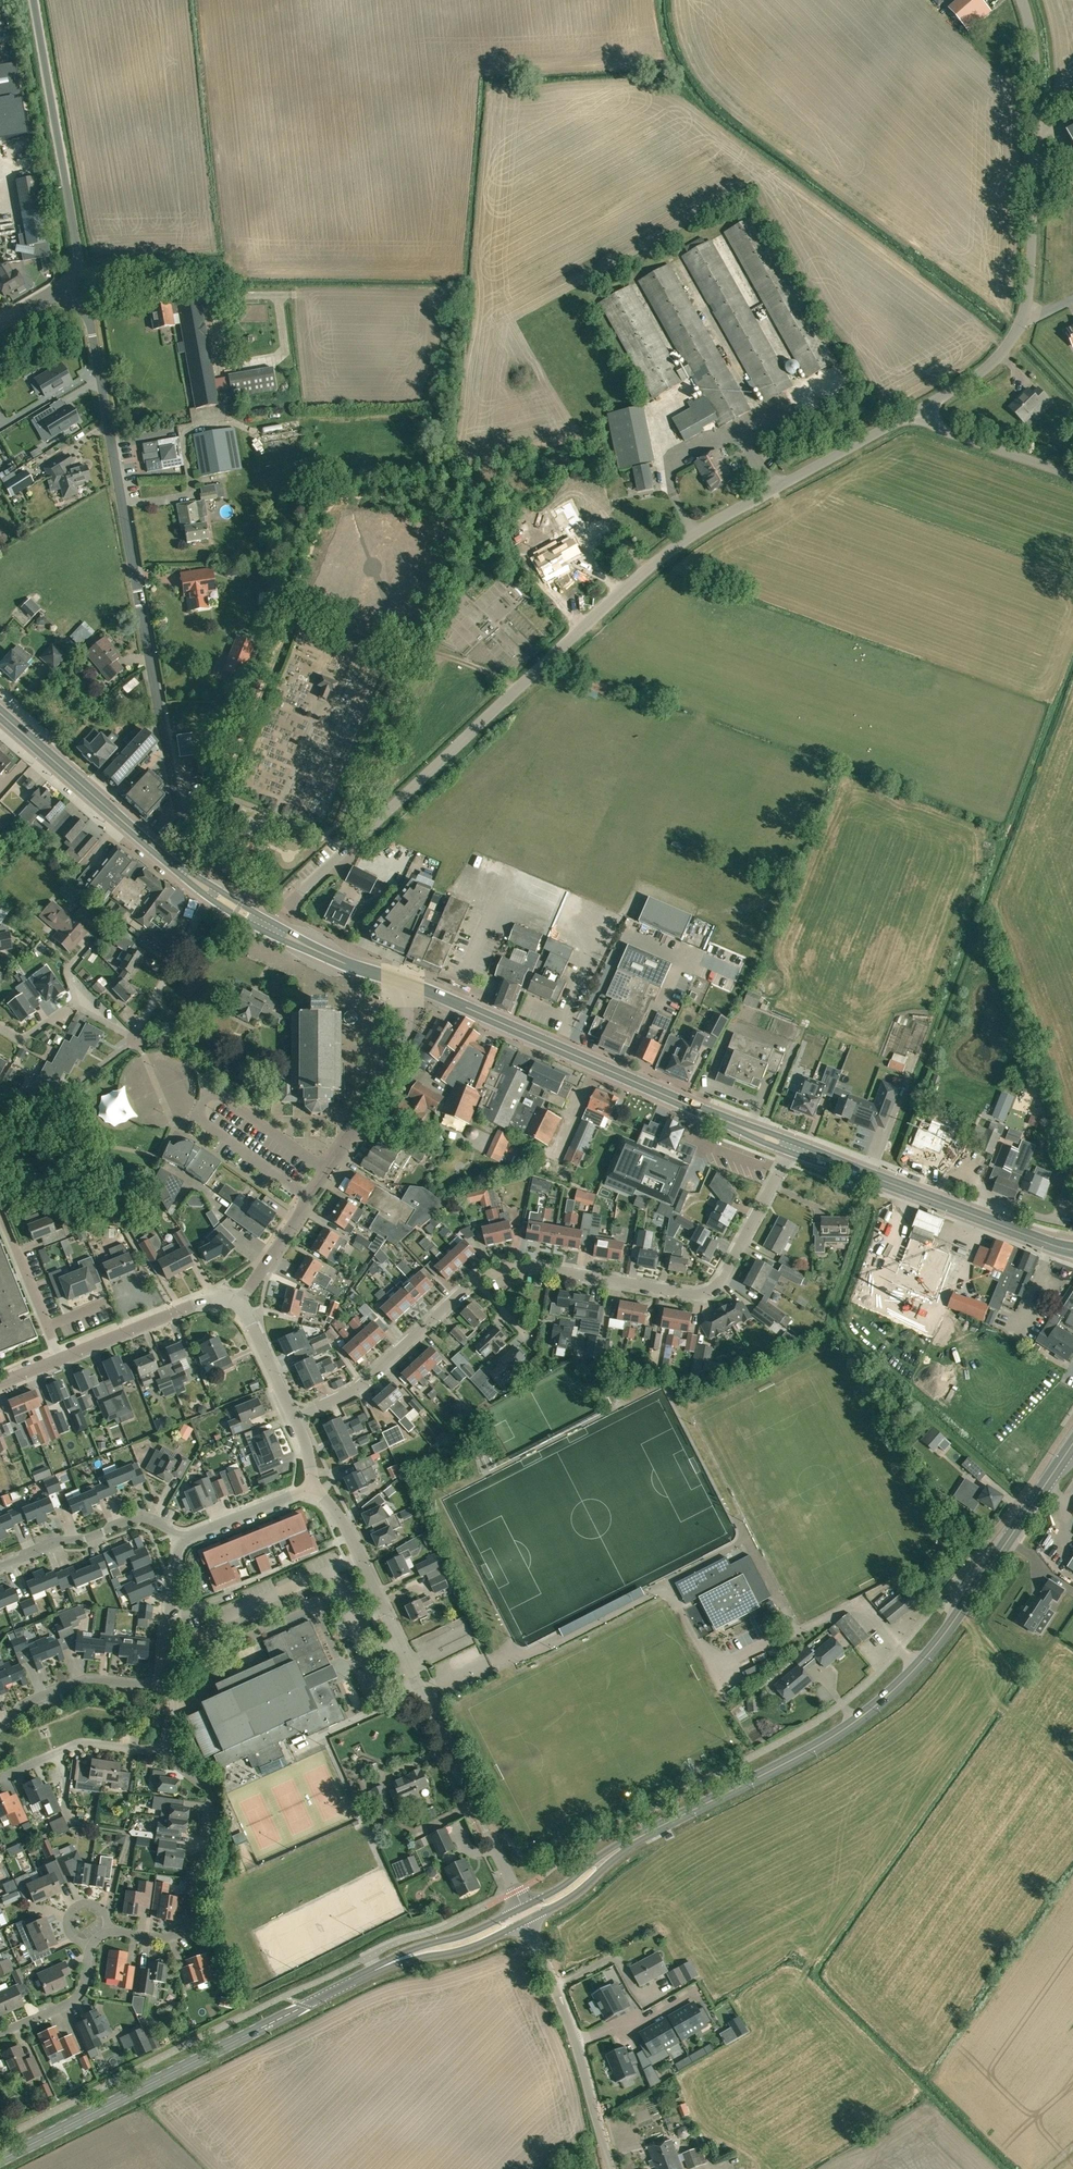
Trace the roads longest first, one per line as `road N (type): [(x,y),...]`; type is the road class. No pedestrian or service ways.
road 1 (residential): [(294,1419),(377,1373),(502,1269),(700,1294),(716,1287),(794,1147)]
road 2 (unclassified): [(429,771),(684,540),(911,417)]
road 3 (residential): [(64,286),(90,325),(185,841),(176,866)]
road 4 (secondary): [(657,1827),(821,1742),(893,1691),(966,1603),(1072,1445)]
road 5 (unclassified): [(911,417),(994,358),(1024,317),(1035,128),(1034,46),(1021,0)]
road 6 (residential): [(515,1892),(343,1523),(315,1486)]
road 7 (primary): [(794,1147),(425,988)]
road 8 (secondary): [(0,2160),(332,1994)]
road 9 (track): [(1072,1880),(935,2077),(1027,2168)]
road 10 (residential): [(238,1303),(359,1122),(425,988)]
road 11 (primary): [(1072,1249),(794,1147)]
road 12 (unclassified): [(32,0),(76,243),(76,269),(64,286)]
road 13 (residential): [(106,1929),(157,1935),(185,1925),(211,1802),(168,1752)]
road 14 (primary): [(176,866),(0,714)]
road 15 (residential): [(272,929),(306,885),(429,771)]
road 16 (secondary): [(332,1994),(408,1961),(473,1949),(527,1921)]
road 17 (secondary): [(522,1909),(395,1956),(332,1994)]
road 18 (residential): [(0,1564),(140,1516),(184,1539)]
road 19 (residential): [(62,1359),(213,1297),(238,1303)]
road 20 (track): [(998,2168),(934,2108),(866,2154),(879,2168)]
road 21 (residential): [(0,1726),(30,1700),(83,1681),(164,1683)]
road 22 (residential): [(0,1779),(82,1744),(168,1752)]
road 23 (unclassified): [(1072,475),(911,417)]
road 24 (residential): [(134,1039),(211,891)]
road 25 (primary): [(425,988),(272,929)]
road 26 (secondary): [(527,1921),(569,1900),(657,1827)]
road 27 (secondary): [(657,1827),(522,1909)]
road 28 (residential): [(62,1359),(2,1213)]
road 29 (residential): [(164,1683),(175,1553),(184,1539)]
road 30 (residential): [(0,2031),(77,2000),(88,1942)]
road 31 (residential): [(184,1539),(315,1486)]
road 32 (residential): [(577,2043),(698,1989)]
road 33 (unclassified): [(577,2043),(527,1921)]
road 34 (residential): [(48,1132),(69,1091),(134,1039)]
road 35 (unclassified): [(610,2168),(577,2043)]
road 36 (residential): [(294,1419),(238,1303)]

